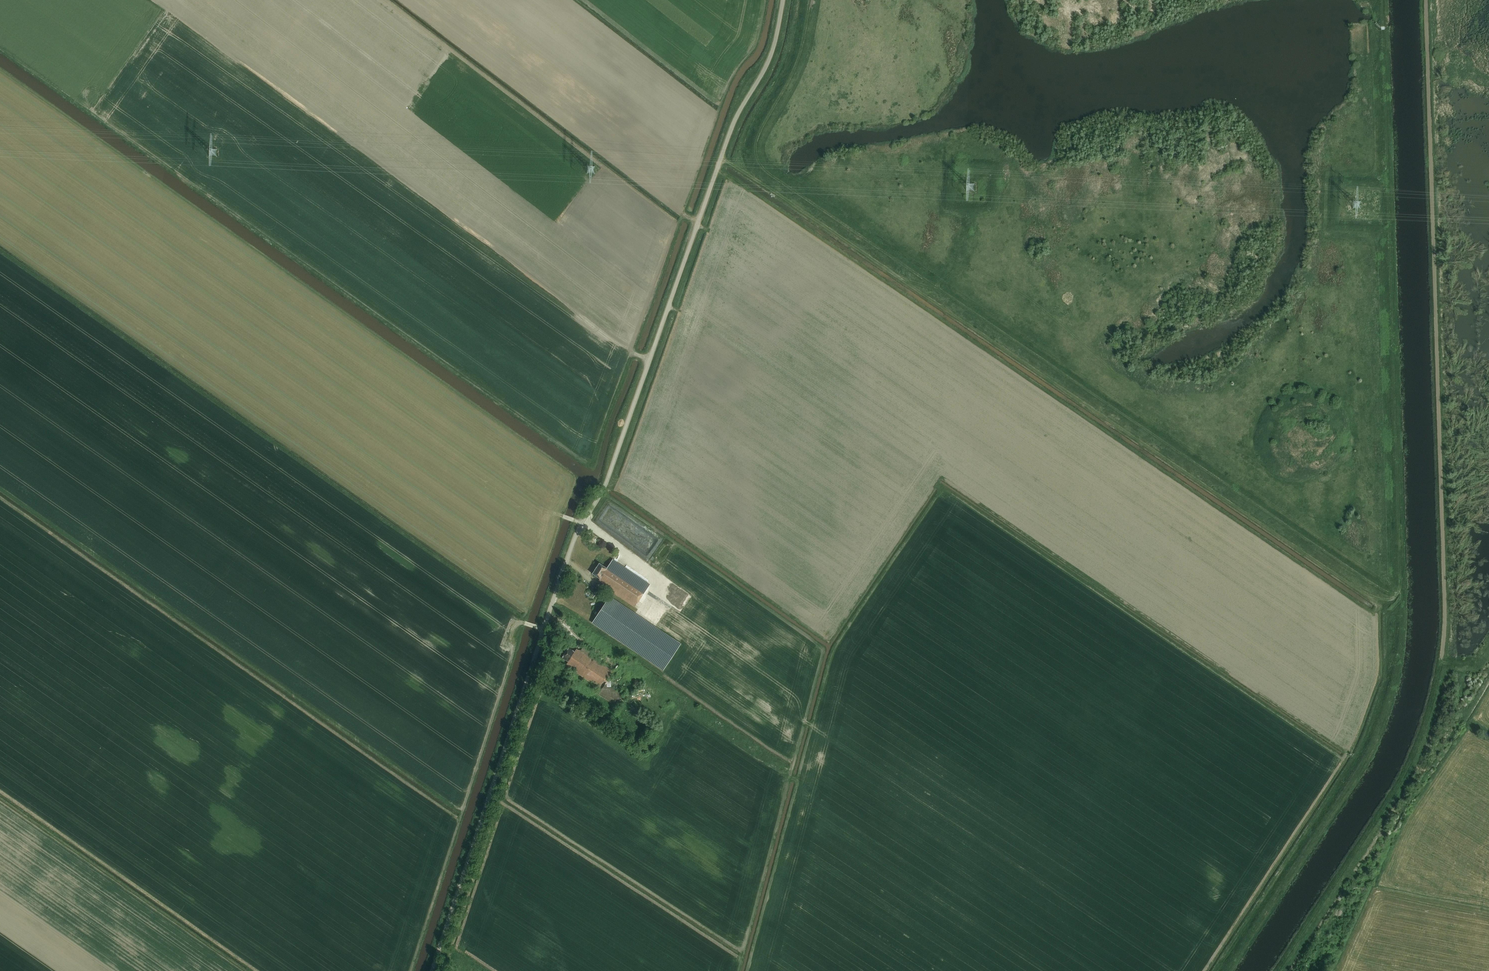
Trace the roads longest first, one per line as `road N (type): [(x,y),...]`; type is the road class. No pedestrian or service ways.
road 1 (unclassified): [(432,970),(577,542),(613,470),(734,121),(771,56),(783,0)]
road 2 (track): [(1428,0),(1444,635),(1433,699),(1403,778),(1278,970)]
road 3 (track): [(1394,598),(1383,0)]

